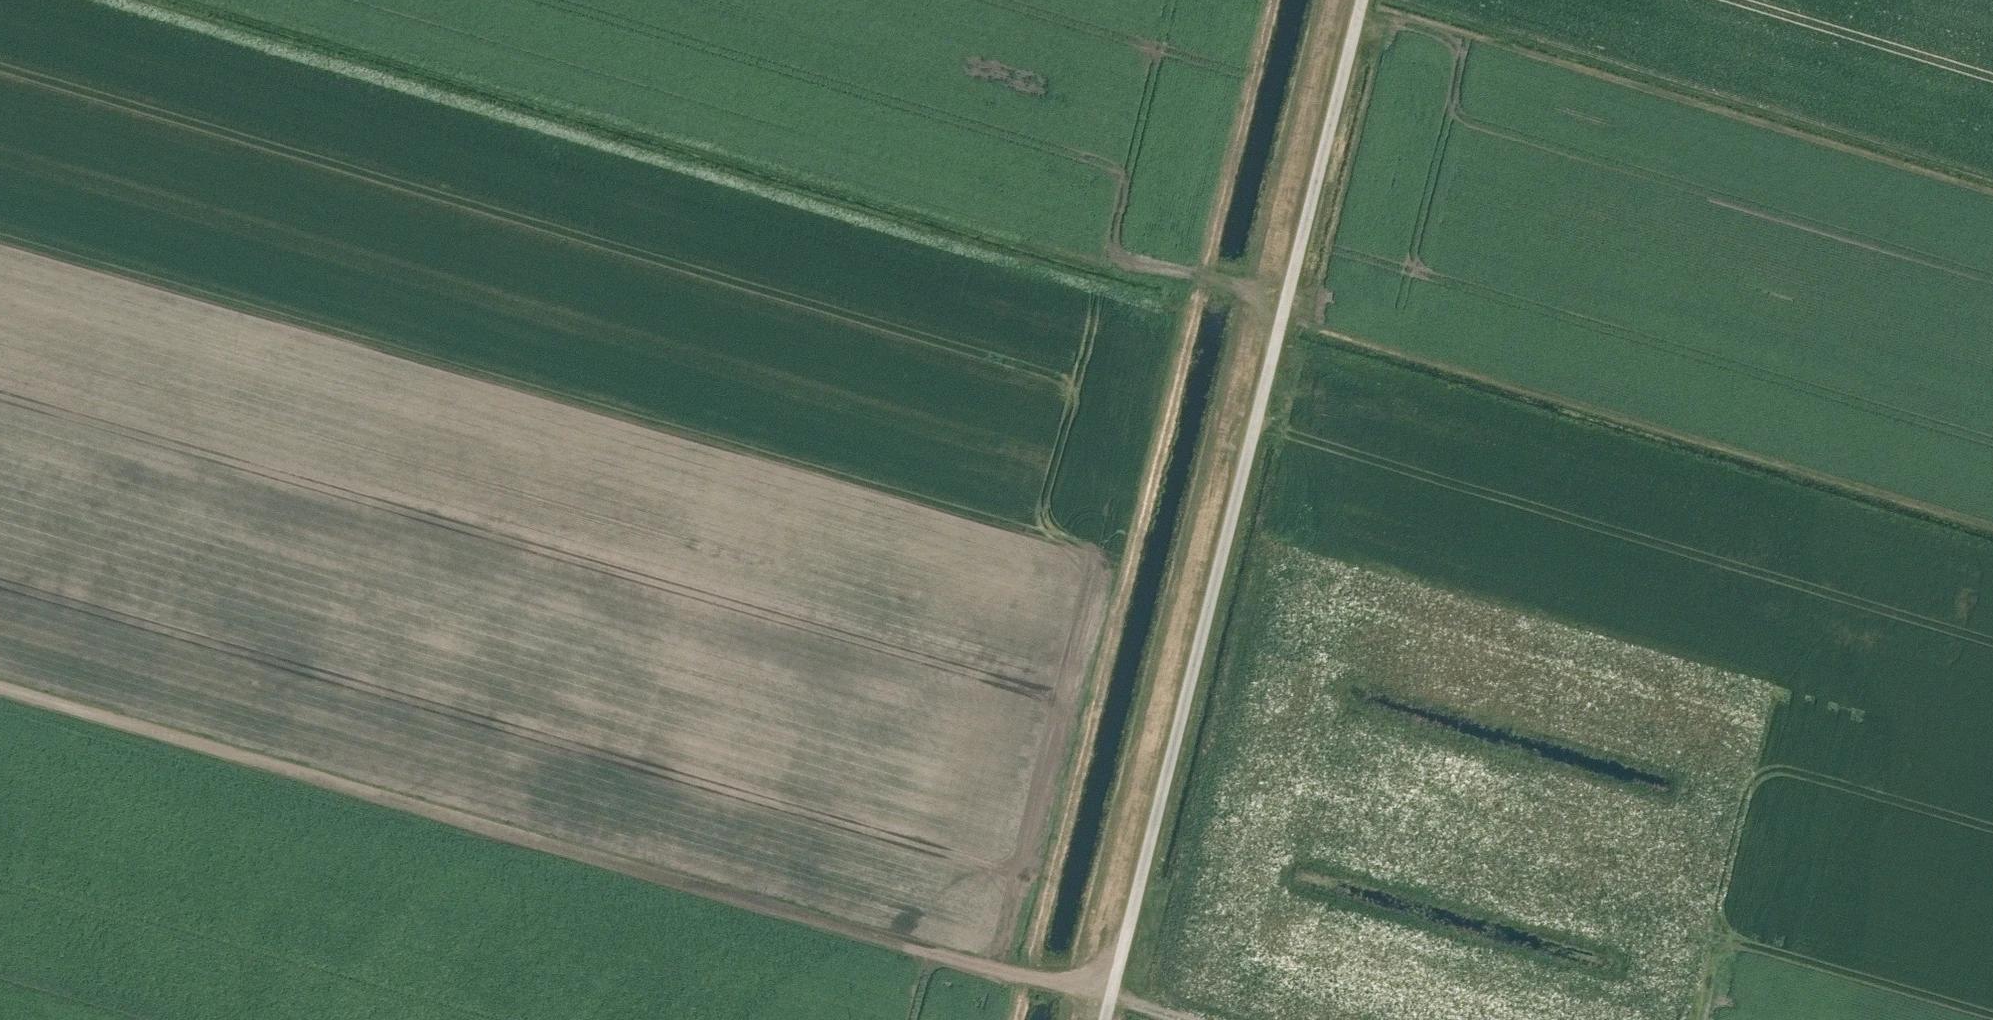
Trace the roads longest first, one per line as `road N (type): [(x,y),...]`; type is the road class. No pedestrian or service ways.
road 1 (unclassified): [(1104,1019),(1362,0)]

